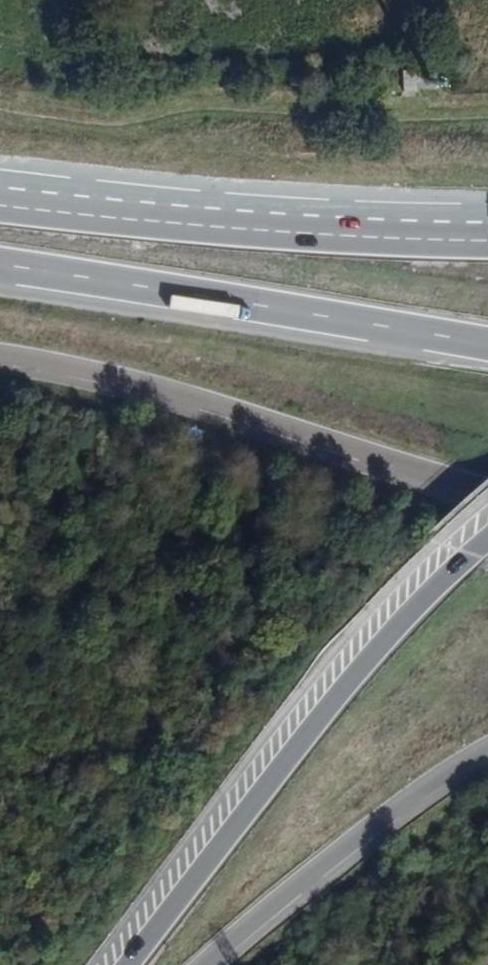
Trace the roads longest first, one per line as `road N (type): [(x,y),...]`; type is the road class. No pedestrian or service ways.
road 1 (trunk): [(487,542),(381,648),(132,964)]
road 2 (trunk): [(0,354),(113,375),(487,488)]
road 3 (trunk): [(0,265),(487,346)]
road 4 (trunk): [(210,964),(410,793),(487,749)]
road 5 (trunk): [(324,230),(0,201)]
road 6 (trunk): [(487,219),(324,230)]
road 7 (trunk): [(487,230),(324,230)]

